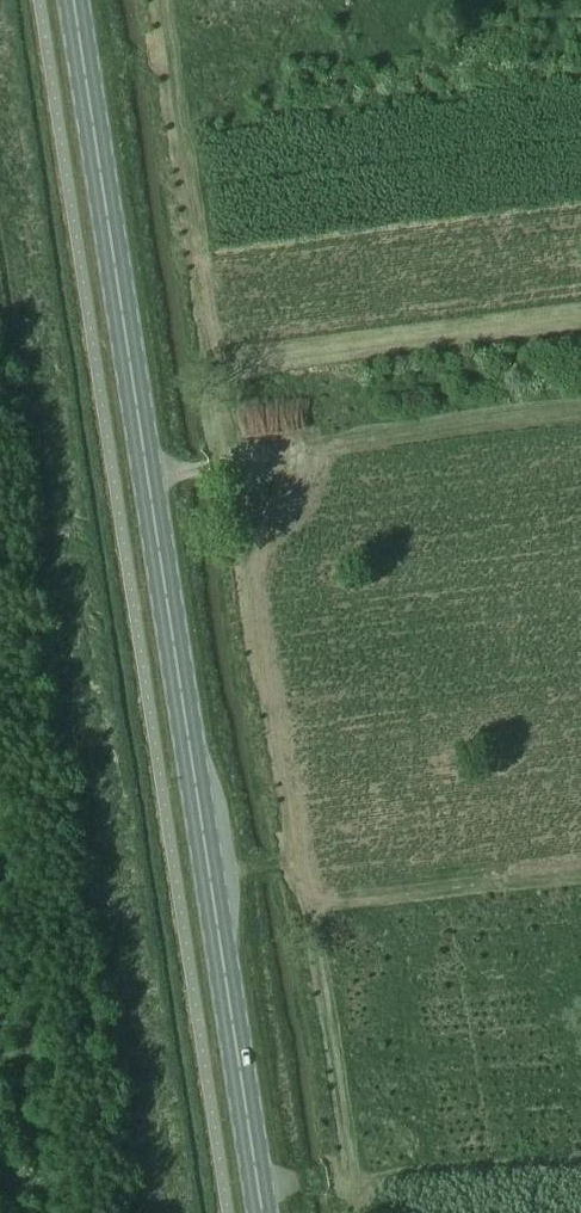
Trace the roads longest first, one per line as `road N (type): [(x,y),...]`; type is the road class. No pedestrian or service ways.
road 1 (primary): [(260,1212),(71,0)]
road 2 (track): [(580,410),(328,440),(145,478)]
road 3 (track): [(580,1155),(256,1185)]

